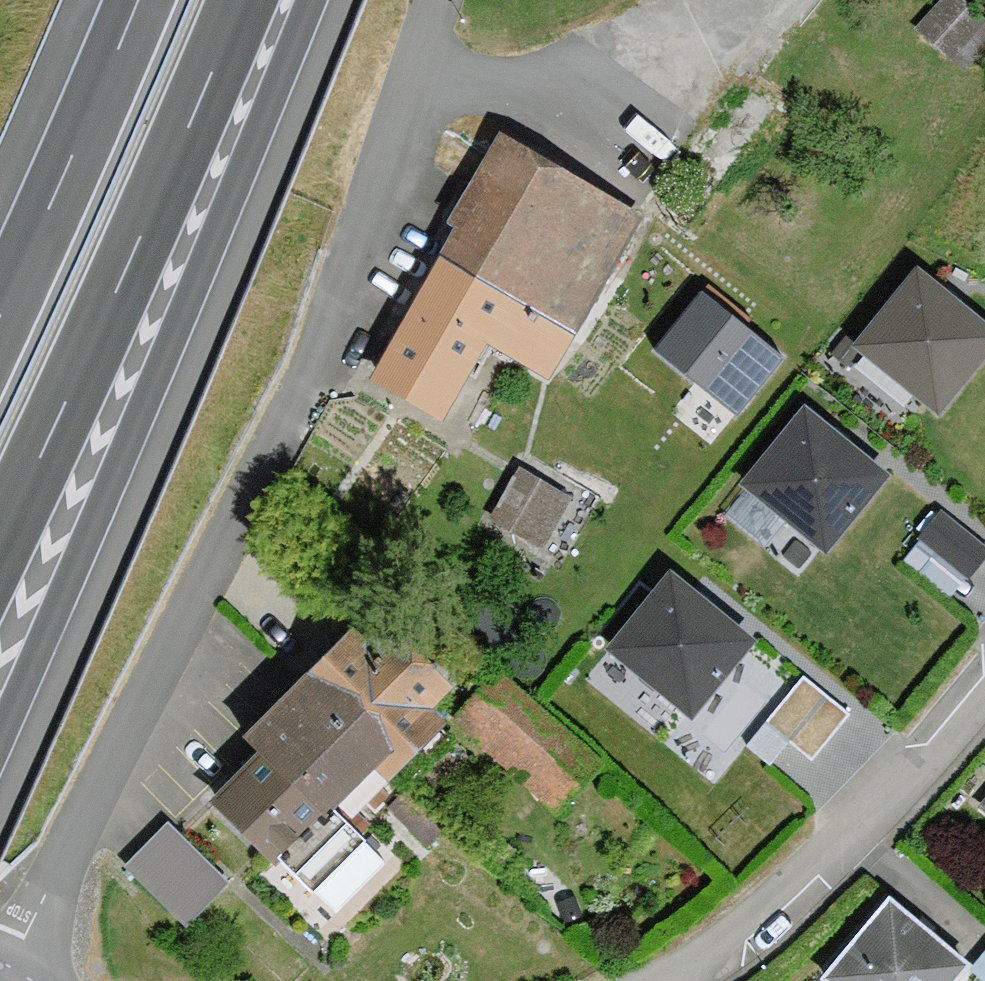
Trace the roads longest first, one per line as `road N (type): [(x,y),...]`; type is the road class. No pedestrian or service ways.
road 1 (residential): [(8,966),(285,427),(436,0)]
road 2 (motorway): [(0,739),(311,0)]
road 3 (motorway): [(0,542),(242,0)]
road 4 (residential): [(675,980),(778,908),(857,832),(984,686)]
road 5 (motorway): [(138,0),(0,314)]

